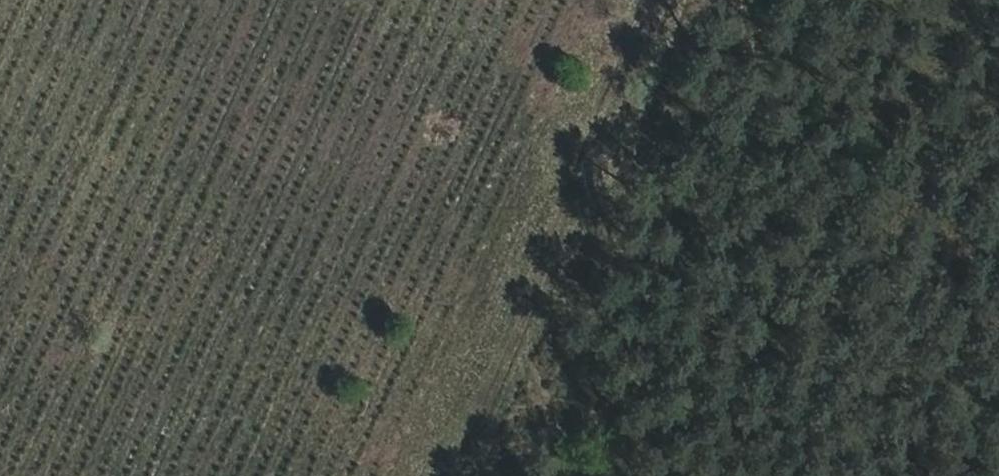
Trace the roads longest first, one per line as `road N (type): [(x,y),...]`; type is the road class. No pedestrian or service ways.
road 1 (track): [(458,475),(636,0)]

